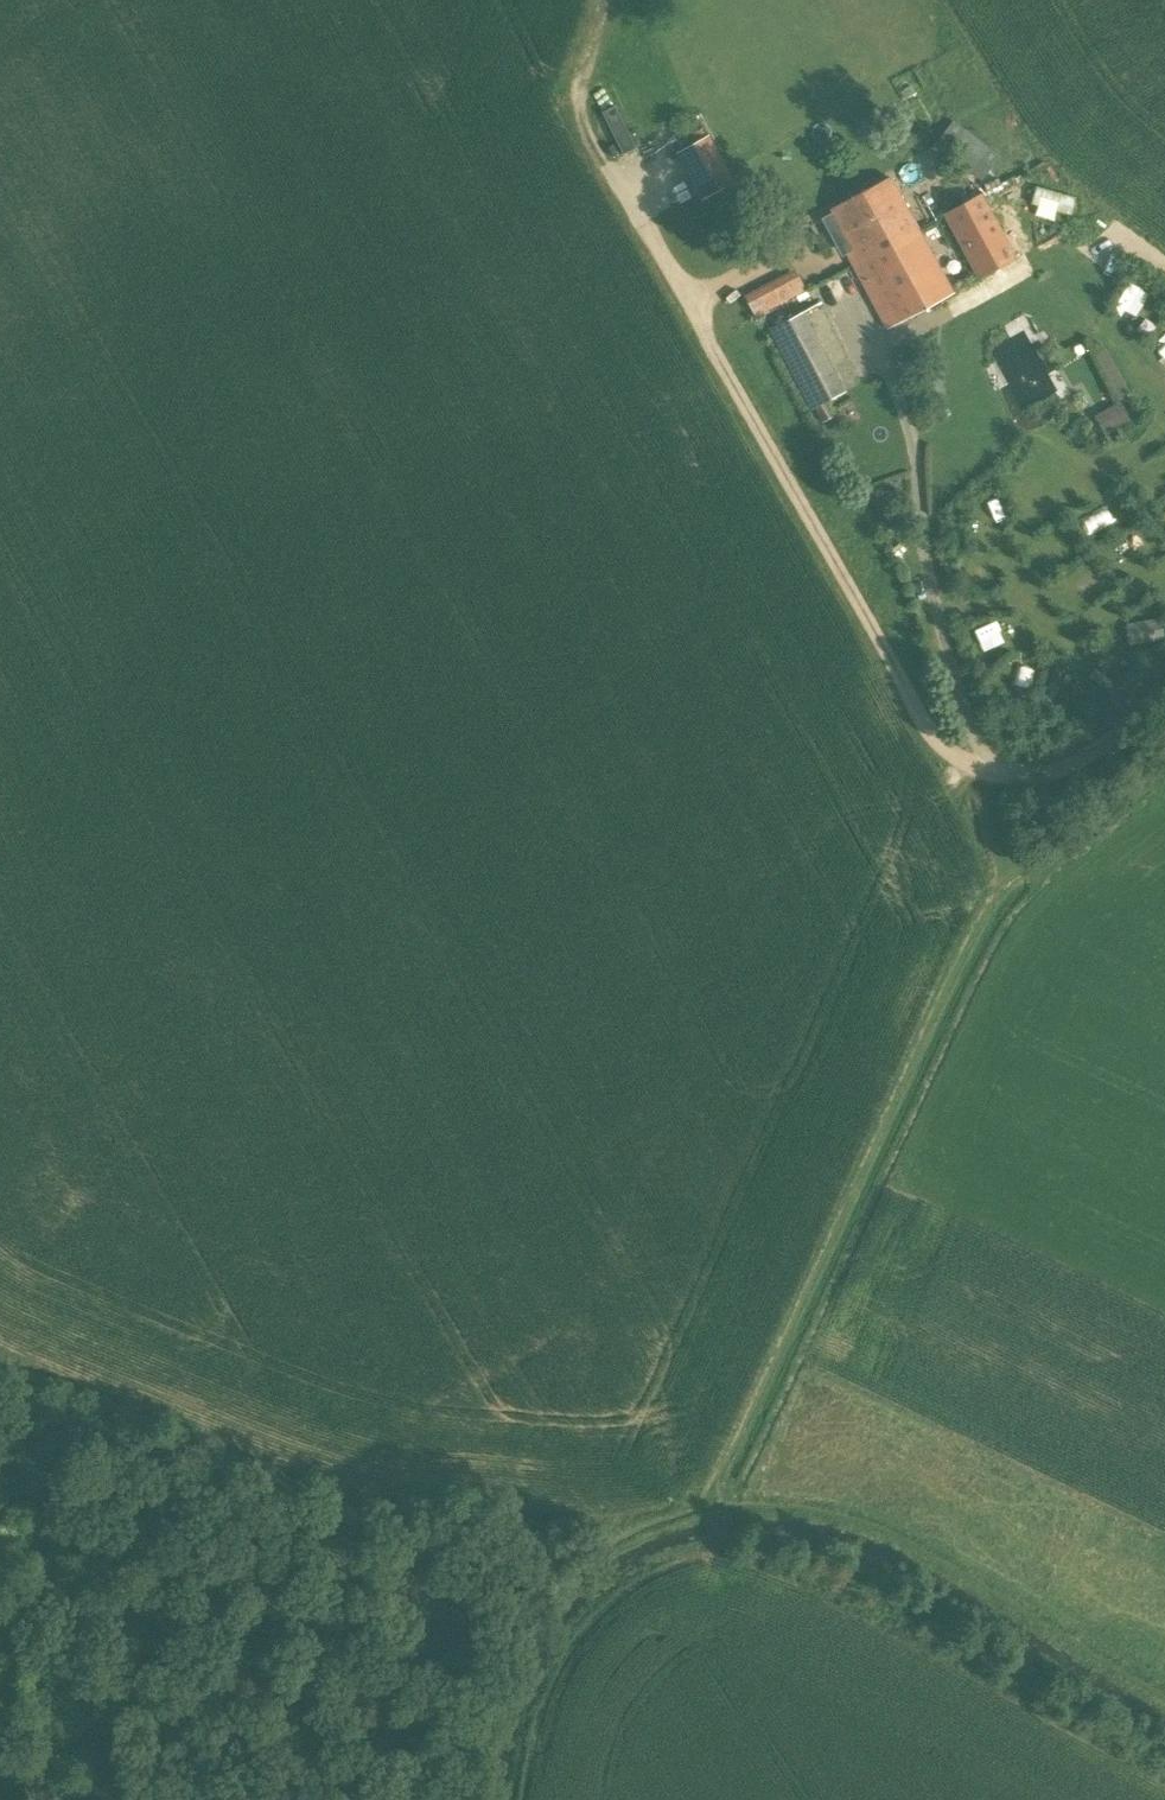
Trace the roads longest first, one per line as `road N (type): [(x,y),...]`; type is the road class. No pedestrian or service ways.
road 1 (track): [(787,250),(694,296),(936,738),(1000,769)]
road 2 (unclassified): [(864,311),(916,444),(960,706),(978,743),(1000,769),(1018,776),(1085,768),(1164,700)]

